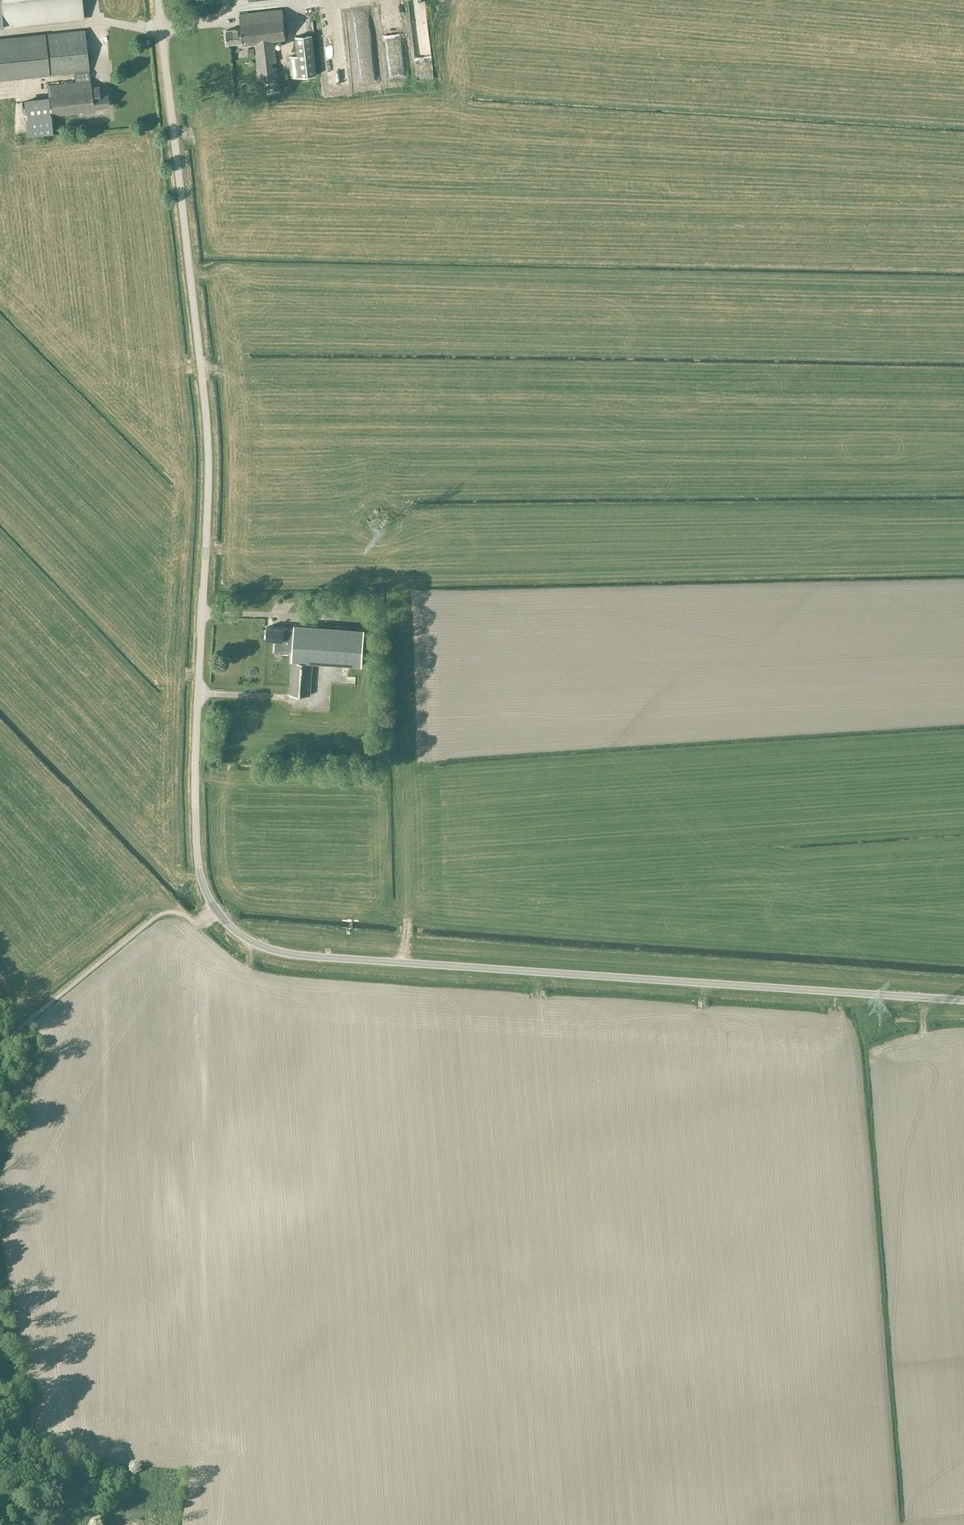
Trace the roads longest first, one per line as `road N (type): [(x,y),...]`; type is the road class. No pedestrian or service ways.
road 1 (unclassified): [(963,1000),(273,952),(238,935),(215,911),(200,874),(195,823),(208,441),(158,0)]

